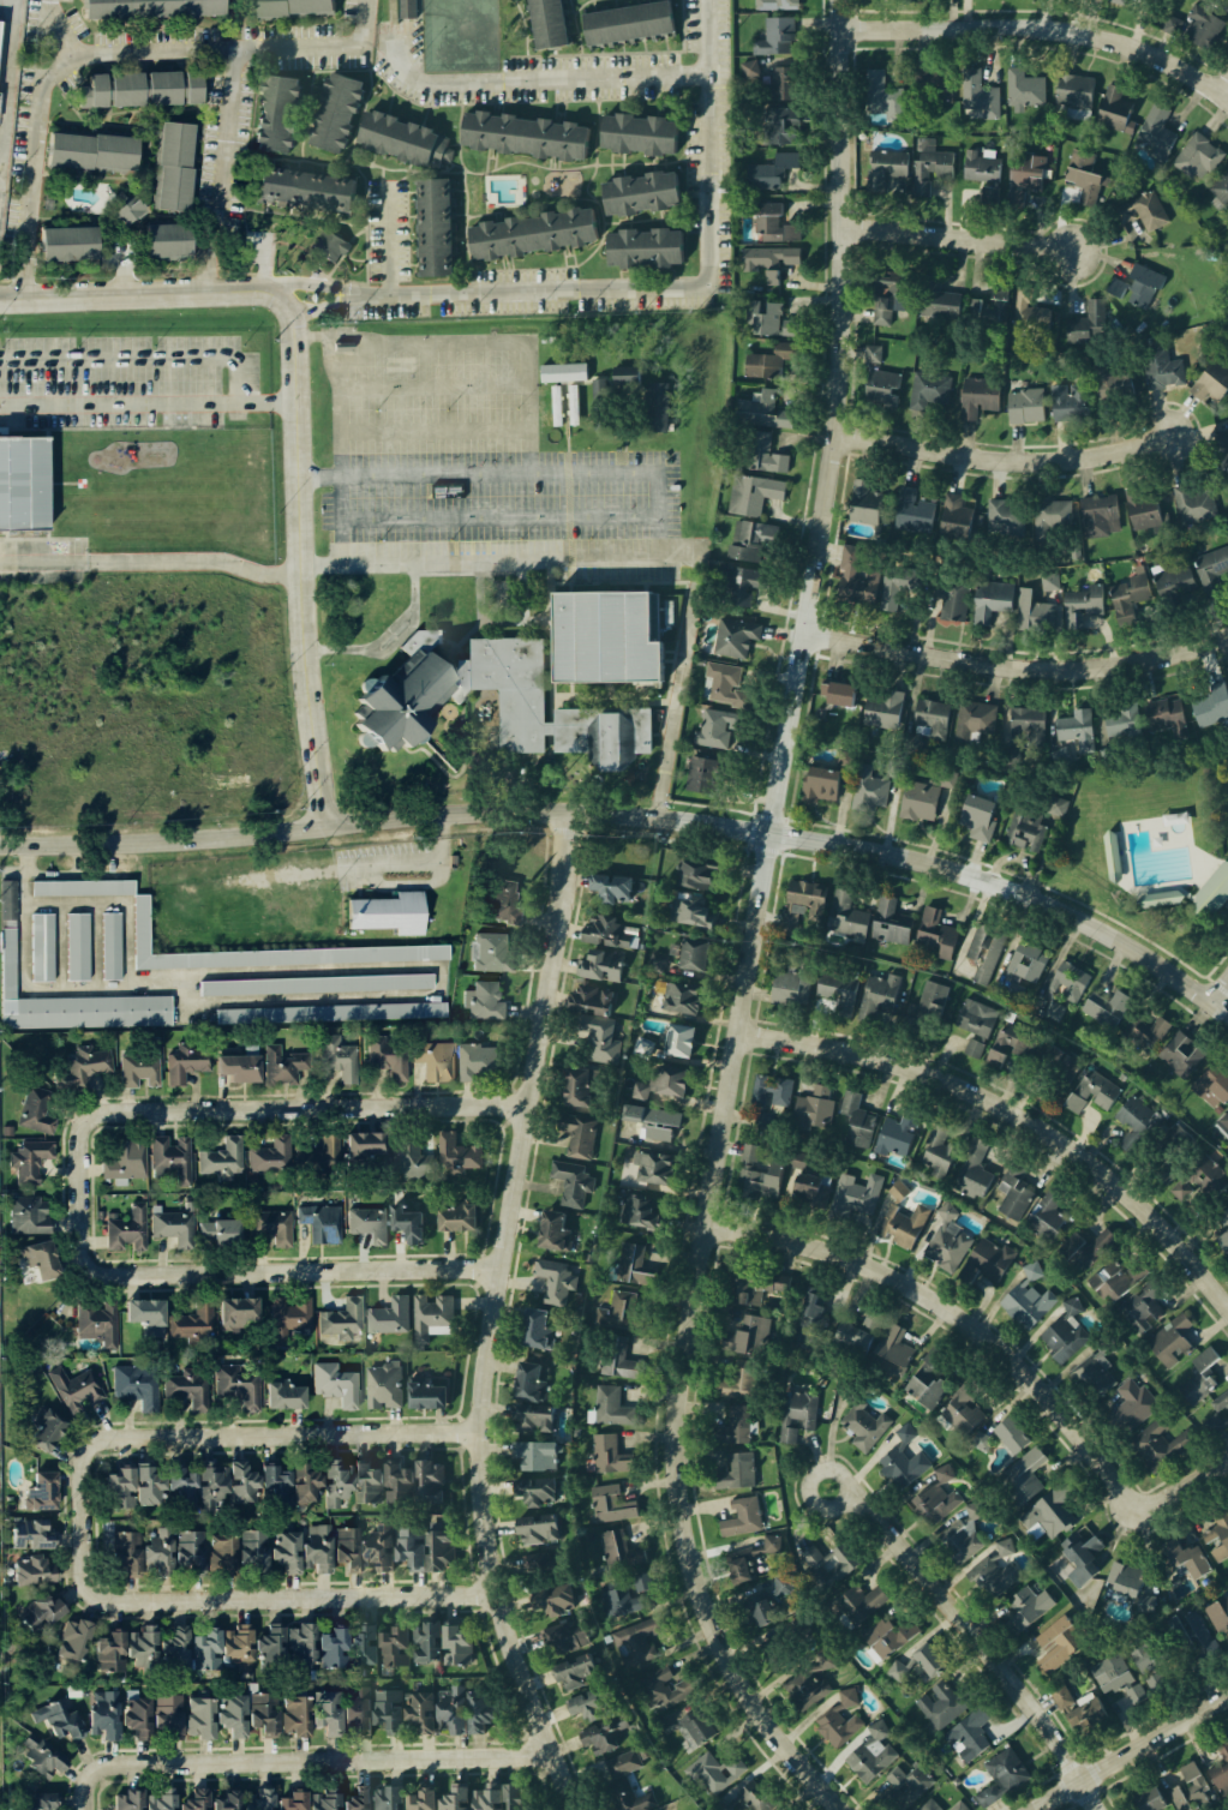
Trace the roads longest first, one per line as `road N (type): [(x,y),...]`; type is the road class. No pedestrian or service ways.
road 1 (residential): [(851,1809),(749,1686),(707,1595),(677,1476),(696,1317),(837,478),(847,368),(847,0)]
road 2 (residential): [(0,845),(206,840),(486,813),(721,825),(892,851),(982,875),(1110,933),(1227,1012)]
road 3 (residential): [(570,1809),(543,1754),(489,1590),(486,1432),(576,813)]
road 4 (residential): [(327,827),(305,654),(288,313),(268,293),(247,289),(0,298)]
road 5 (residential): [(712,1223),(845,1254),(951,1307),(1042,1384),(1138,1494),(1158,1499),(1227,1464)]
road 6 (residential): [(133,1110),(108,1114),(88,1140),(86,1241),(104,1270),(507,1266)]
road 7 (residential): [(132,1437),(97,1446),(89,1462),(90,1576),(114,1599),(489,1590)]
road 8 (residential): [(1227,1300),(1110,1177),(999,1103),(895,1062),(744,1032)]
road 9 (residential): [(811,634),(1044,671),(1160,659),(1227,637)]
road 10 (residential): [(849,1492),(1053,1726),(1105,1809)]
road 11 (residential): [(133,1110),(534,1104)]
road 12 (residential): [(1227,95),(1155,53),(1070,29),(847,29)]
road 13 (residential): [(160,1763),(543,1754)]
road 14 (residential): [(132,1437),(486,1432)]
road 15 (residential): [(841,434),(1043,461),(1164,440)]
road 16 (residential): [(850,226),(1073,252)]
road 17 (residential): [(1035,1809),(1227,1697)]
road 18 (residential): [(832,1469),(847,1480),(849,1492),(831,1508),(814,1500),(810,1488),(820,1472),(832,1469)]

